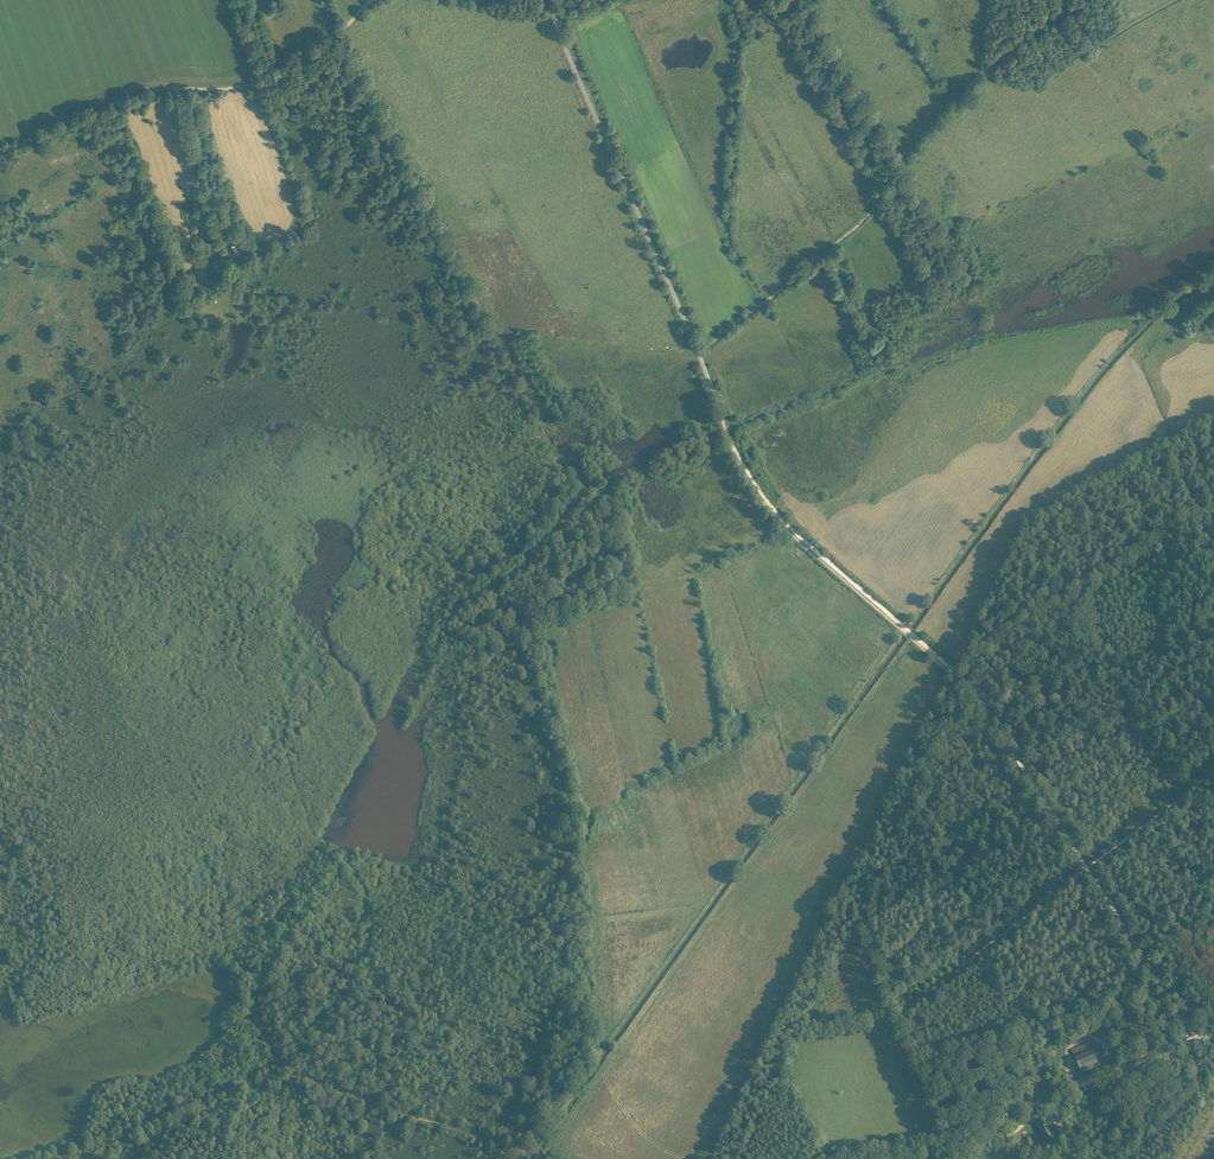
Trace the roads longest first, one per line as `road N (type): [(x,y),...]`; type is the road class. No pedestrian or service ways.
road 1 (unclassified): [(732,442),(549,0)]
road 2 (track): [(1197,1040),(968,687)]
road 3 (track): [(373,0),(330,42),(266,81),(166,87),(0,152)]
road 4 (track): [(968,687),(787,525),(732,442)]
road 5 (track): [(1059,1108),(1079,1085),(1213,1034)]

